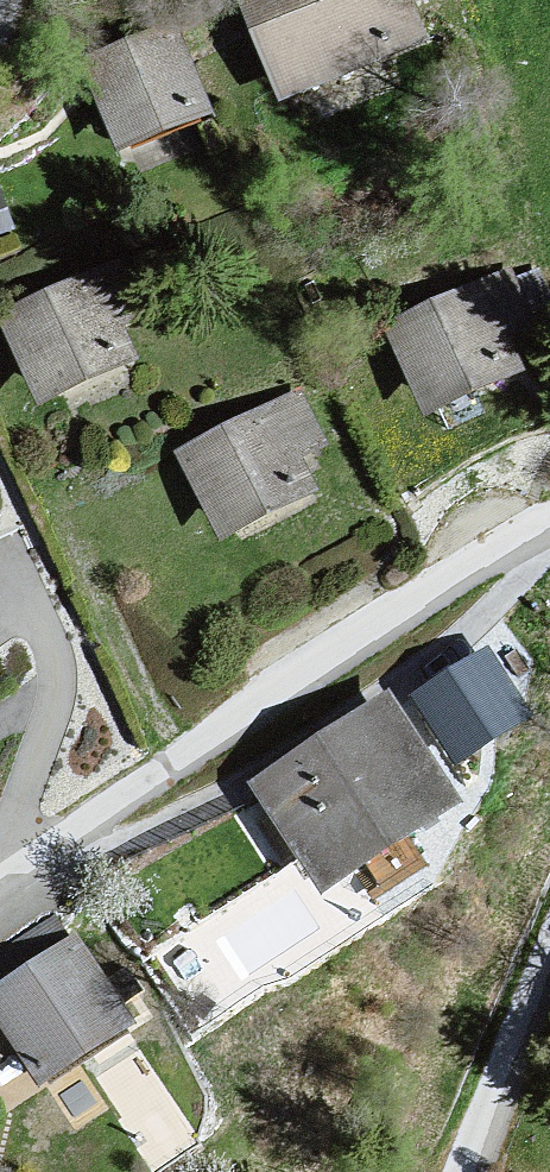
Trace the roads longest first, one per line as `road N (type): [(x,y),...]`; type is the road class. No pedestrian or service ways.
road 1 (residential): [(0,884),(549,536)]
road 2 (residential): [(473,1171),(549,978)]

